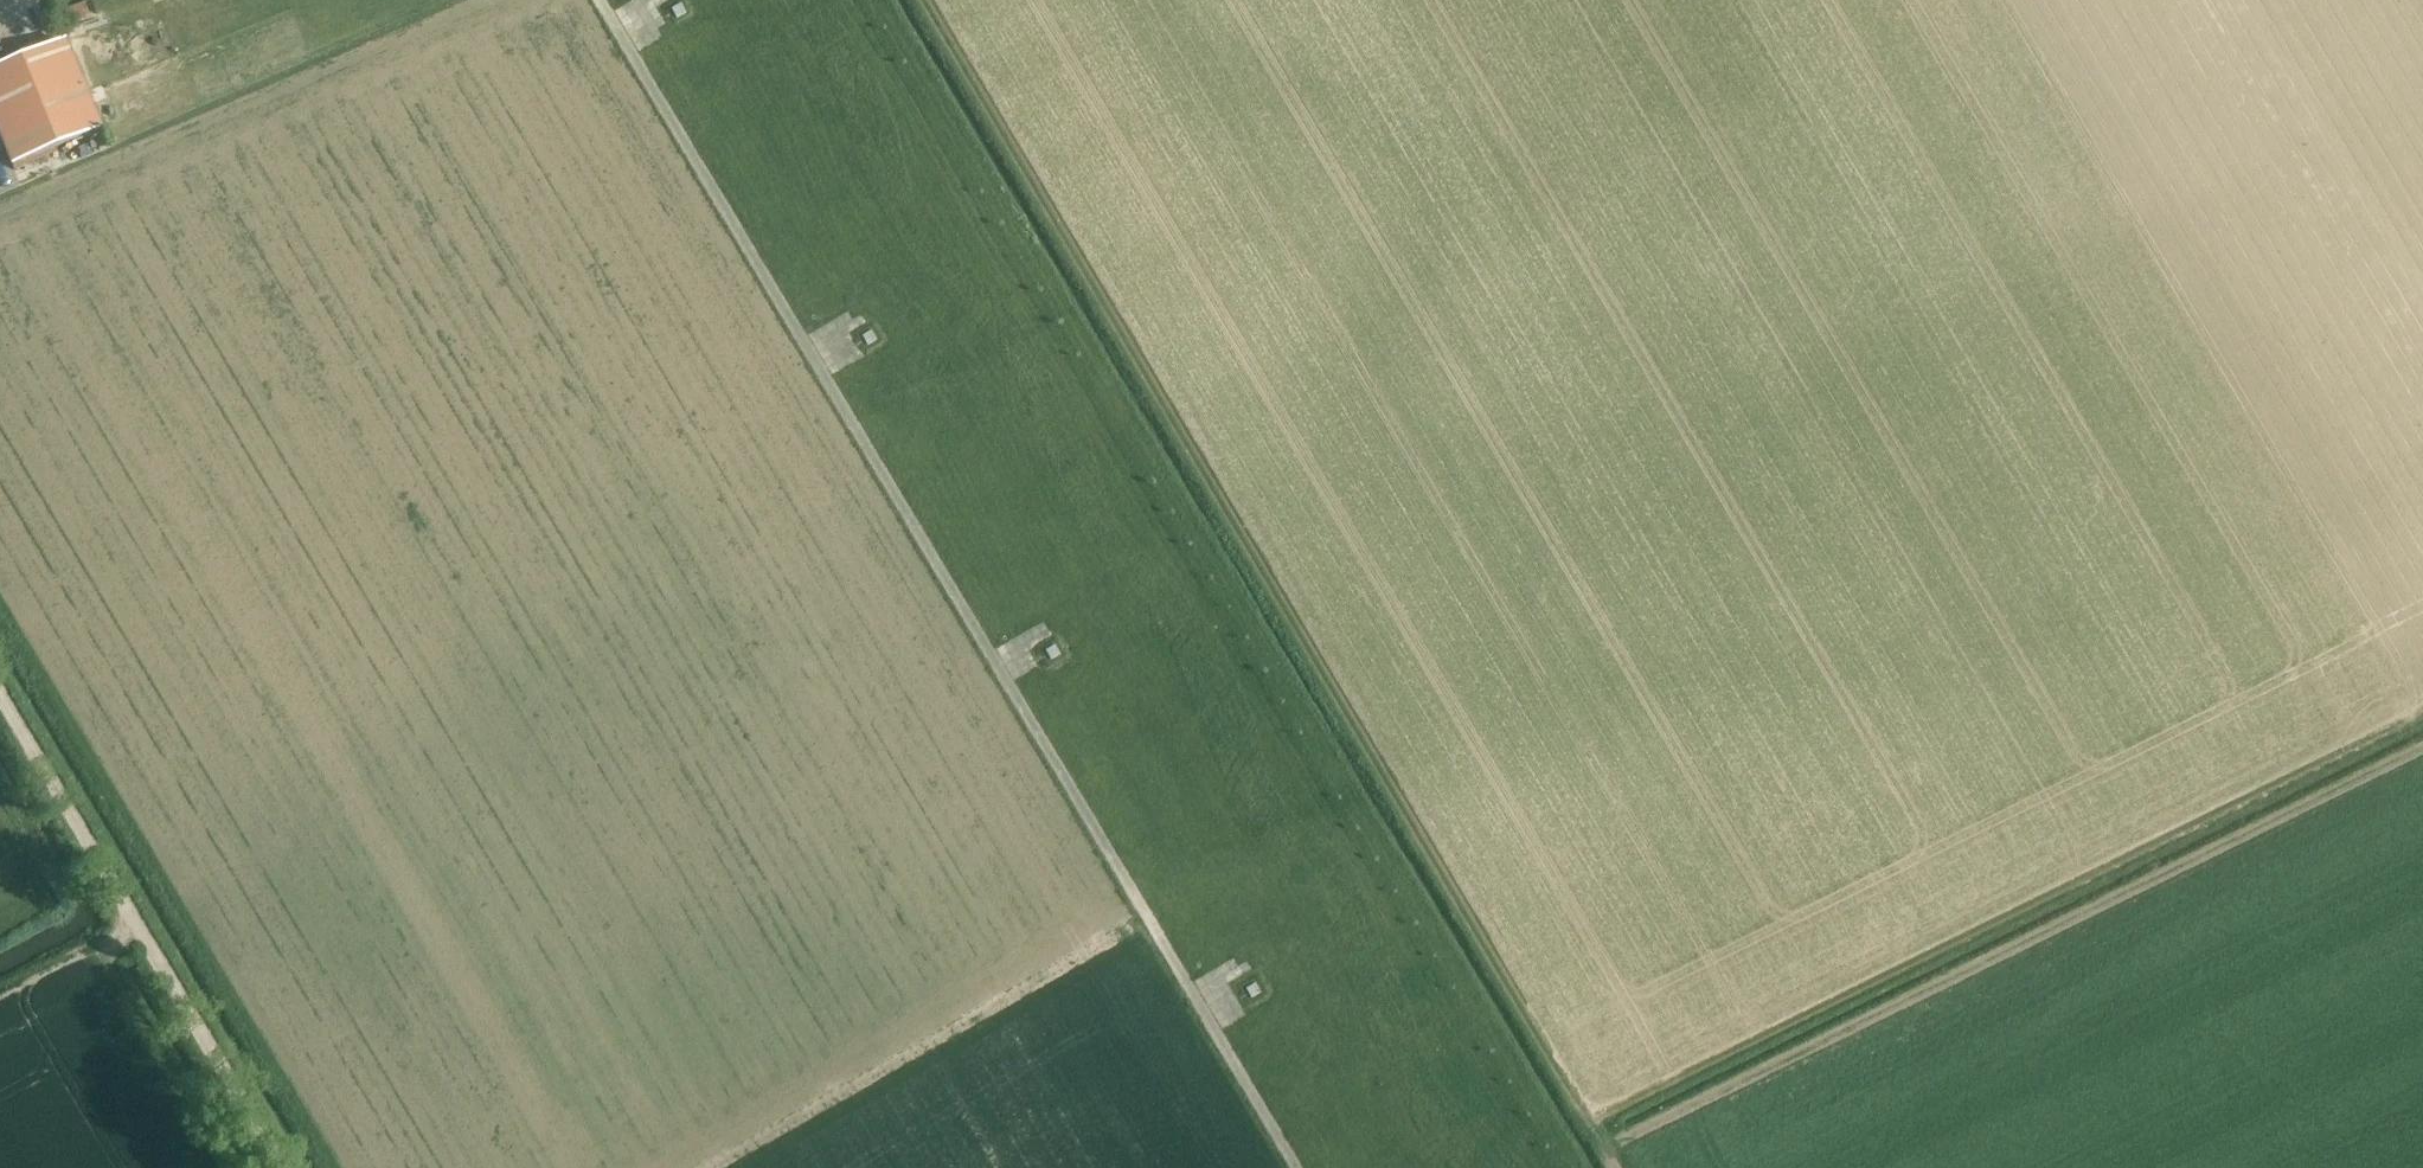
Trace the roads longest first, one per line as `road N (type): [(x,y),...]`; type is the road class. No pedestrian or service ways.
road 1 (track): [(281,1167),(0,684)]

